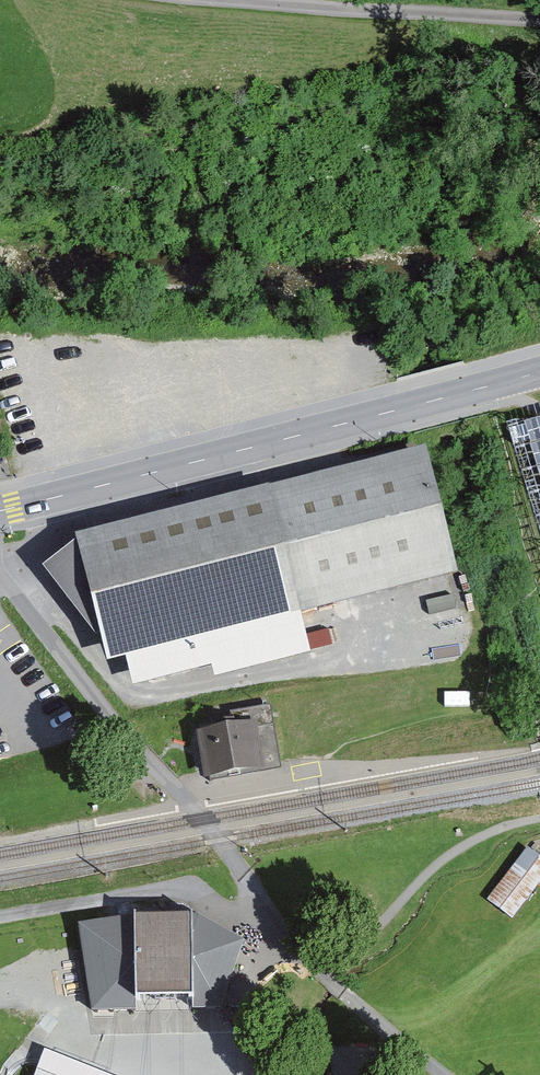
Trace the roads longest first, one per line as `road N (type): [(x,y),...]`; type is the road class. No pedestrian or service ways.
road 1 (secondary): [(0,512),(539,372)]
road 2 (residential): [(0,573),(229,852),(288,947),(321,975)]
road 3 (track): [(539,23),(205,0)]
road 4 (unclassified): [(321,975),(444,1074)]

